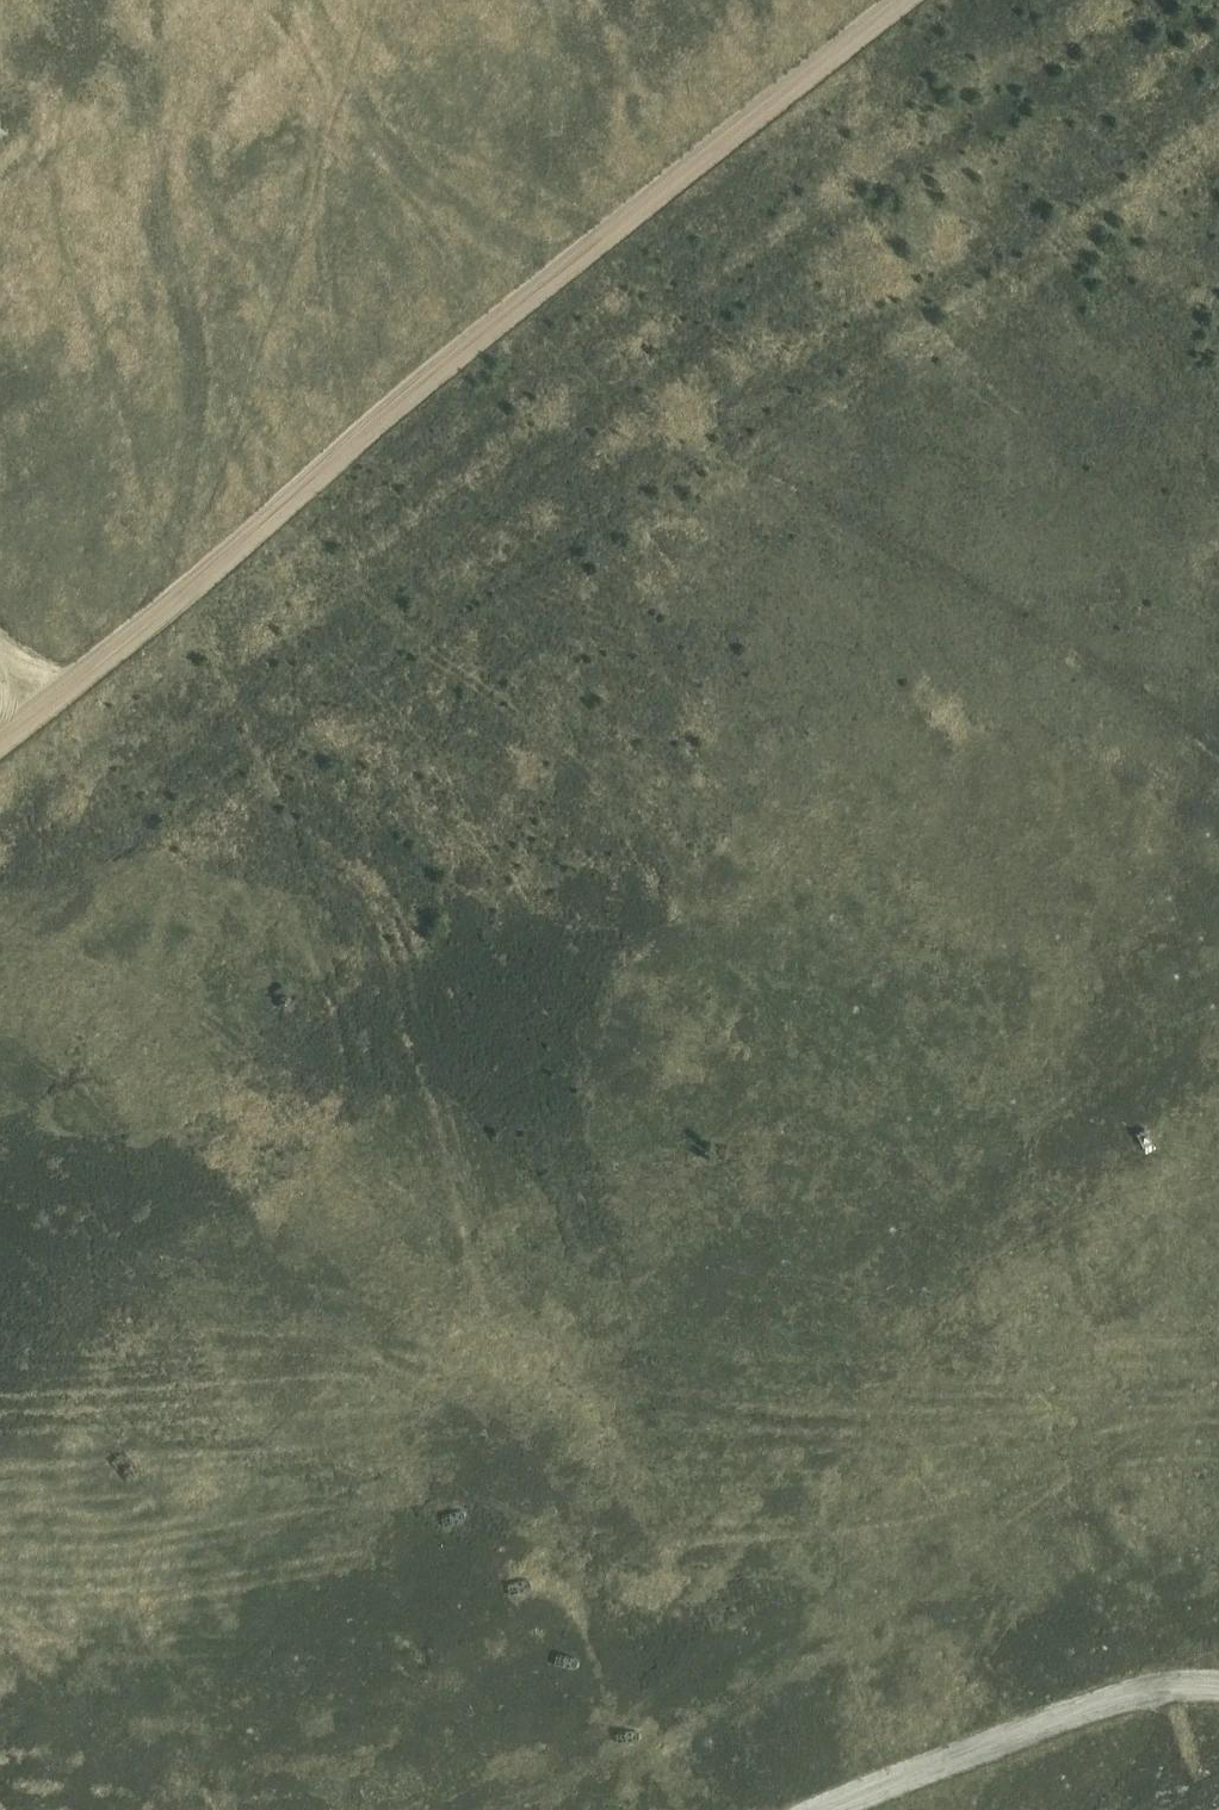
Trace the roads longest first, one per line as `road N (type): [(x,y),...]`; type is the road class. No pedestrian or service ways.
road 1 (track): [(898,0),(579,253),(0,738)]
road 2 (track): [(831,1809),(1147,1691),(1218,1689)]

